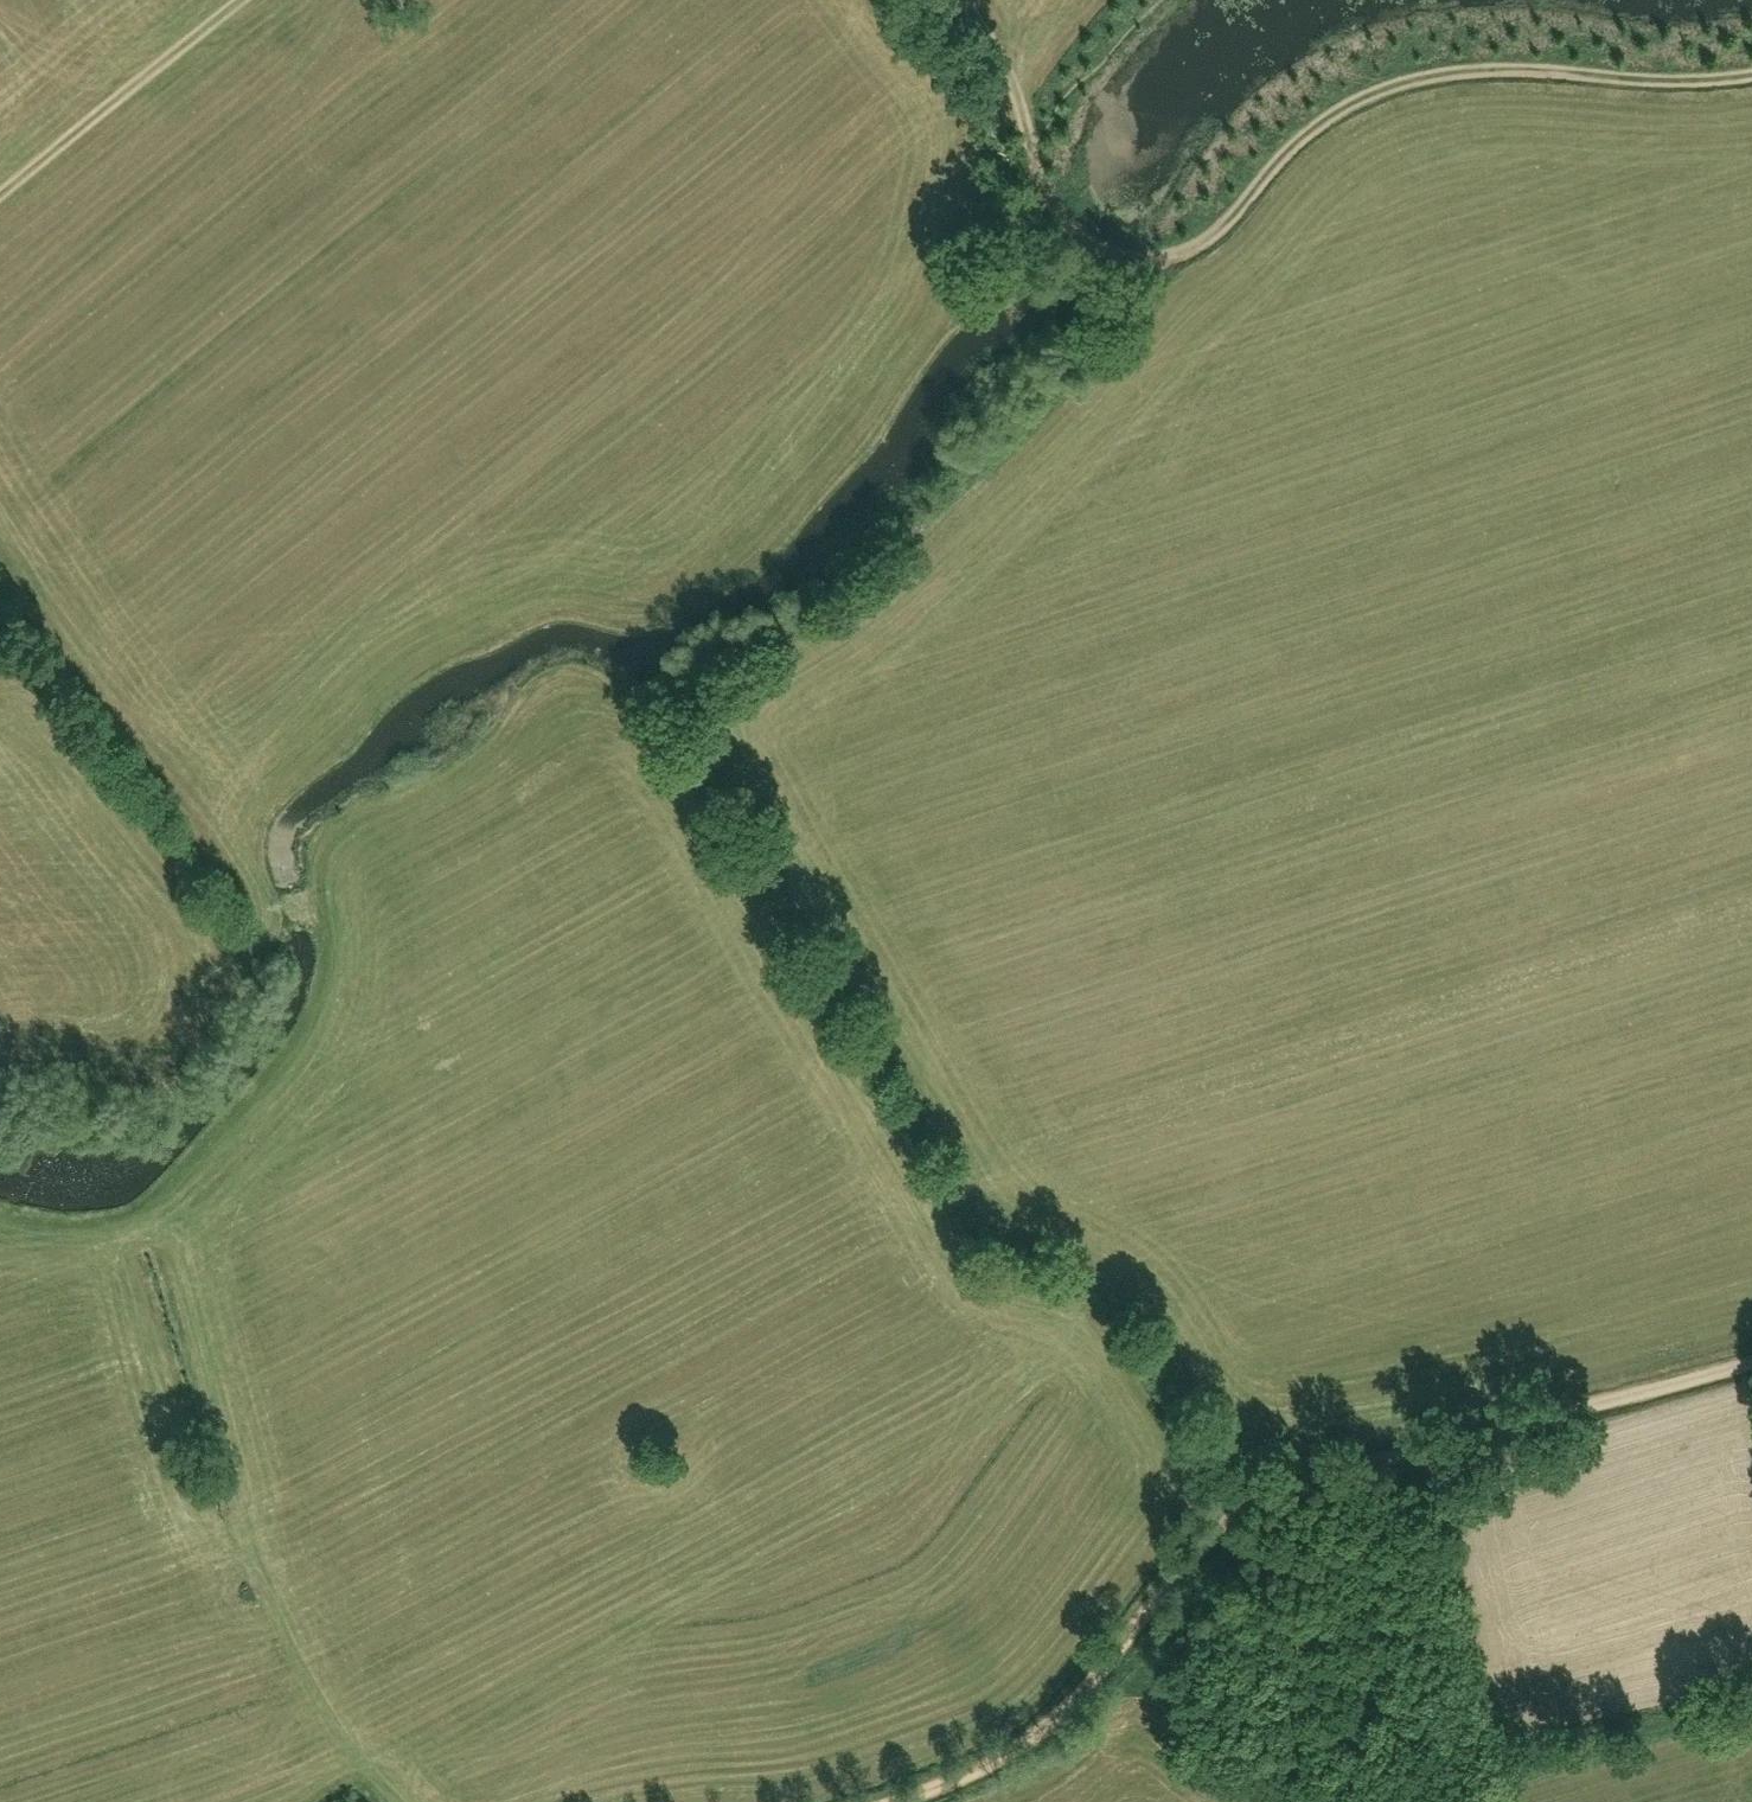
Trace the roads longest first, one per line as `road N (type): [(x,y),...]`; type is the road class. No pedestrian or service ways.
road 1 (track): [(1751,69),(1666,77),(1541,67),(1428,74),(1363,98),(1295,142),(1209,240),(1128,260),(1048,207),(1024,99),(956,0)]
road 2 (track): [(891,1801),(980,1768),(1086,1677),(1190,1528),(1219,1506),(1751,1361)]
road 3 (track): [(241,0),(0,195)]

